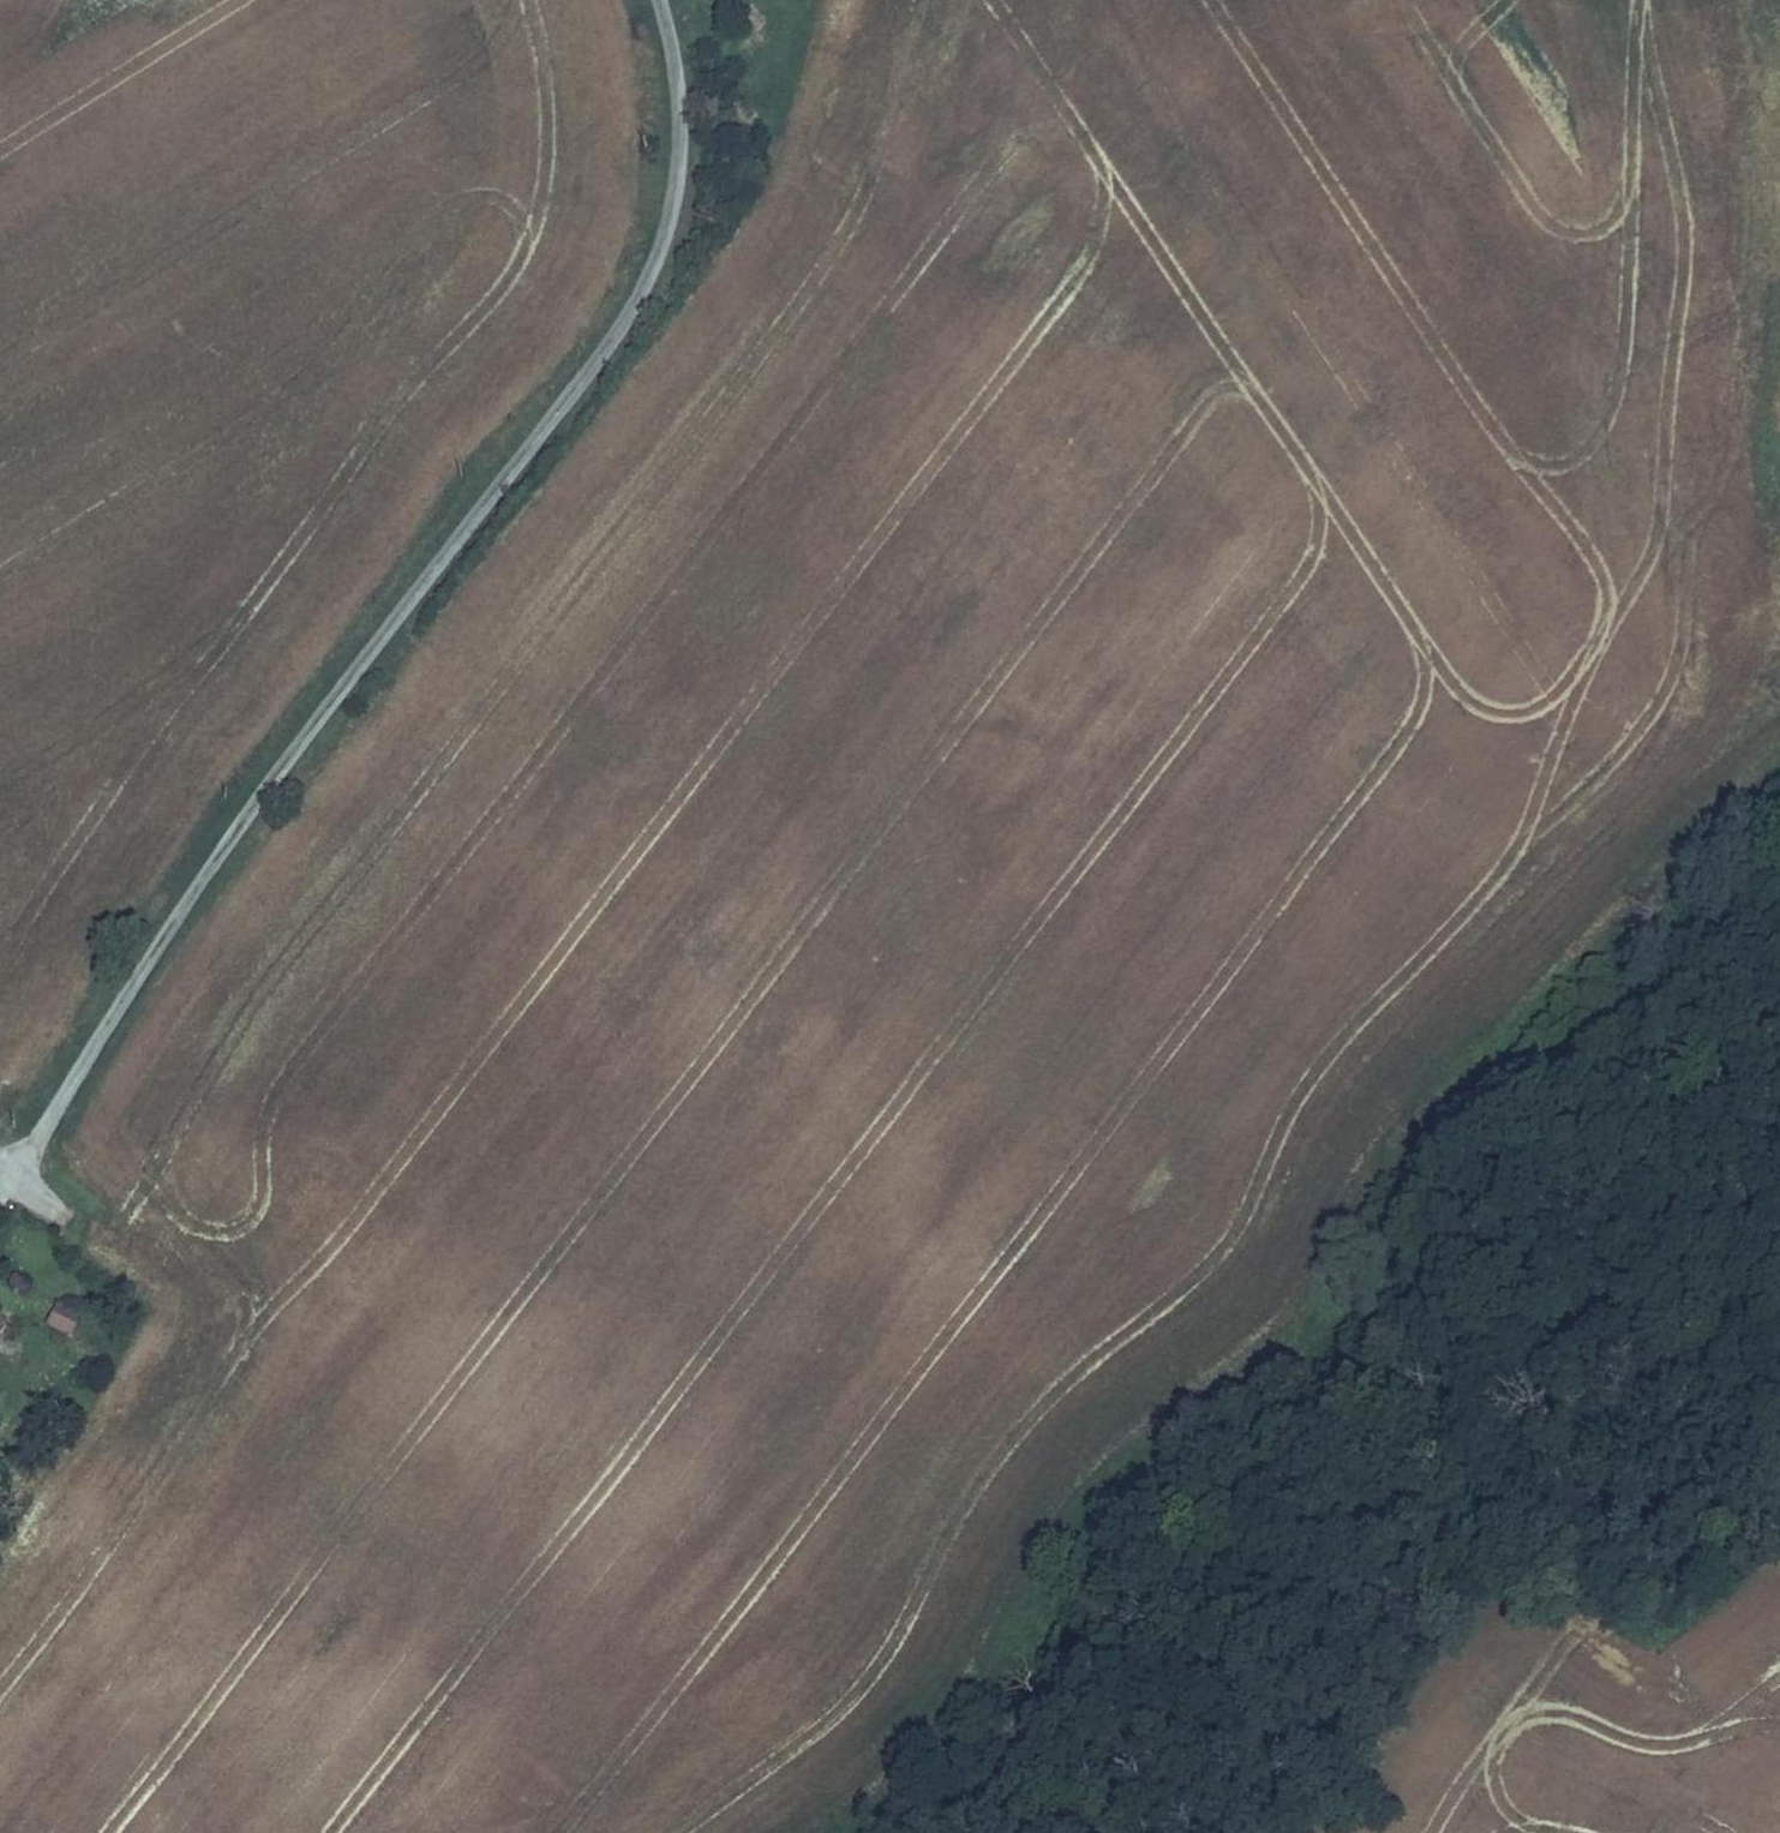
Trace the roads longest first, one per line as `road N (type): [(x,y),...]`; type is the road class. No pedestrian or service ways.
road 1 (unclassified): [(666,0),(690,153),(668,244),(641,295),(157,933),(0,1191)]

